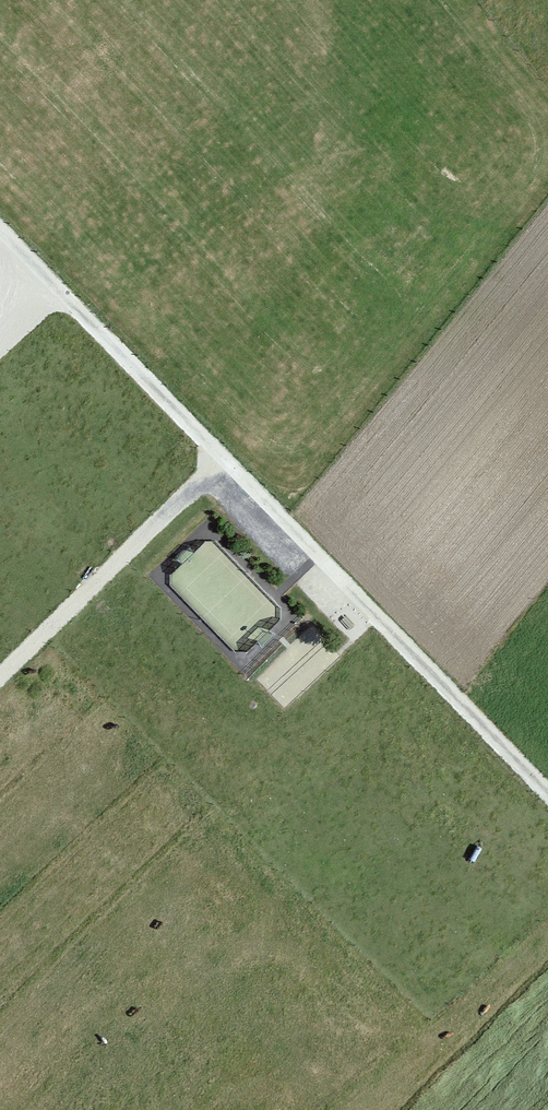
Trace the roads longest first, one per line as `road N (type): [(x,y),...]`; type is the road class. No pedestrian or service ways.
road 1 (track): [(0,235),(547,804)]
road 2 (track): [(217,460),(0,676)]

